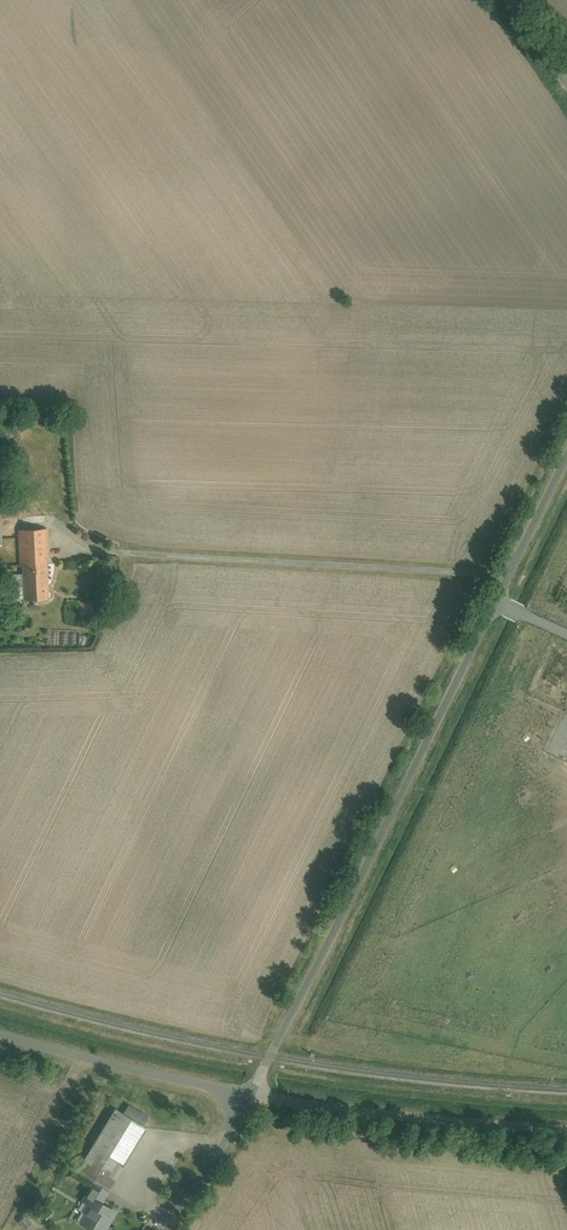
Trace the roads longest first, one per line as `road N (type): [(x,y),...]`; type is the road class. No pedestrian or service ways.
road 1 (unclassified): [(248,1096),(566,453)]
road 2 (unclassified): [(248,1096),(566,1131)]
road 3 (unclassified): [(0,1034),(74,1059),(248,1096)]
road 4 (unclassified): [(158,1229),(248,1096)]

